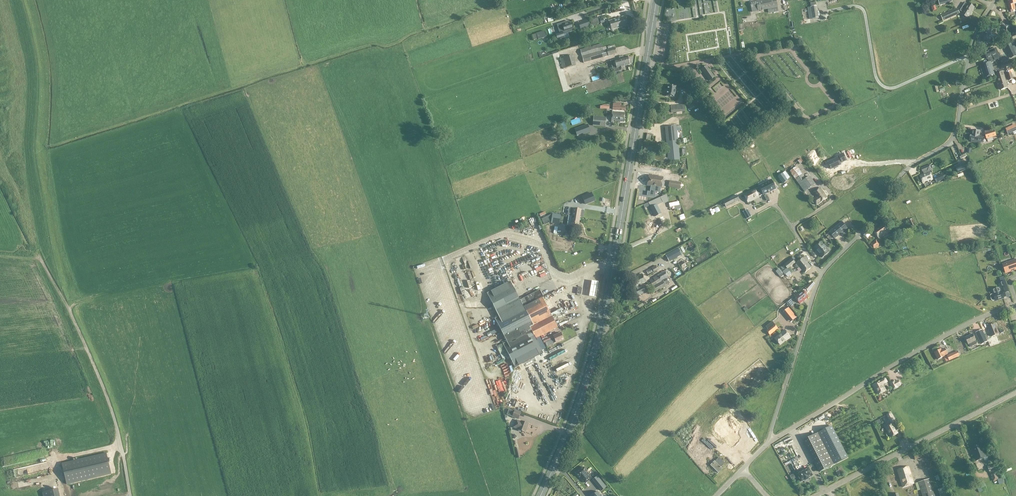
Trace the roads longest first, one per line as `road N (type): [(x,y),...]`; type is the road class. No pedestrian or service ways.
road 1 (unclassified): [(771,441),(822,274),(904,171),(952,138),(973,43),(996,0)]
road 2 (primary): [(541,495),(602,325),(656,0)]
road 3 (unclassified): [(771,441),(946,336),(1015,306)]
road 4 (track): [(1,0),(23,70),(27,206),(43,259)]
road 5 (unclassified): [(815,495),(1015,393)]
road 6 (track): [(43,146),(73,293),(68,308)]

